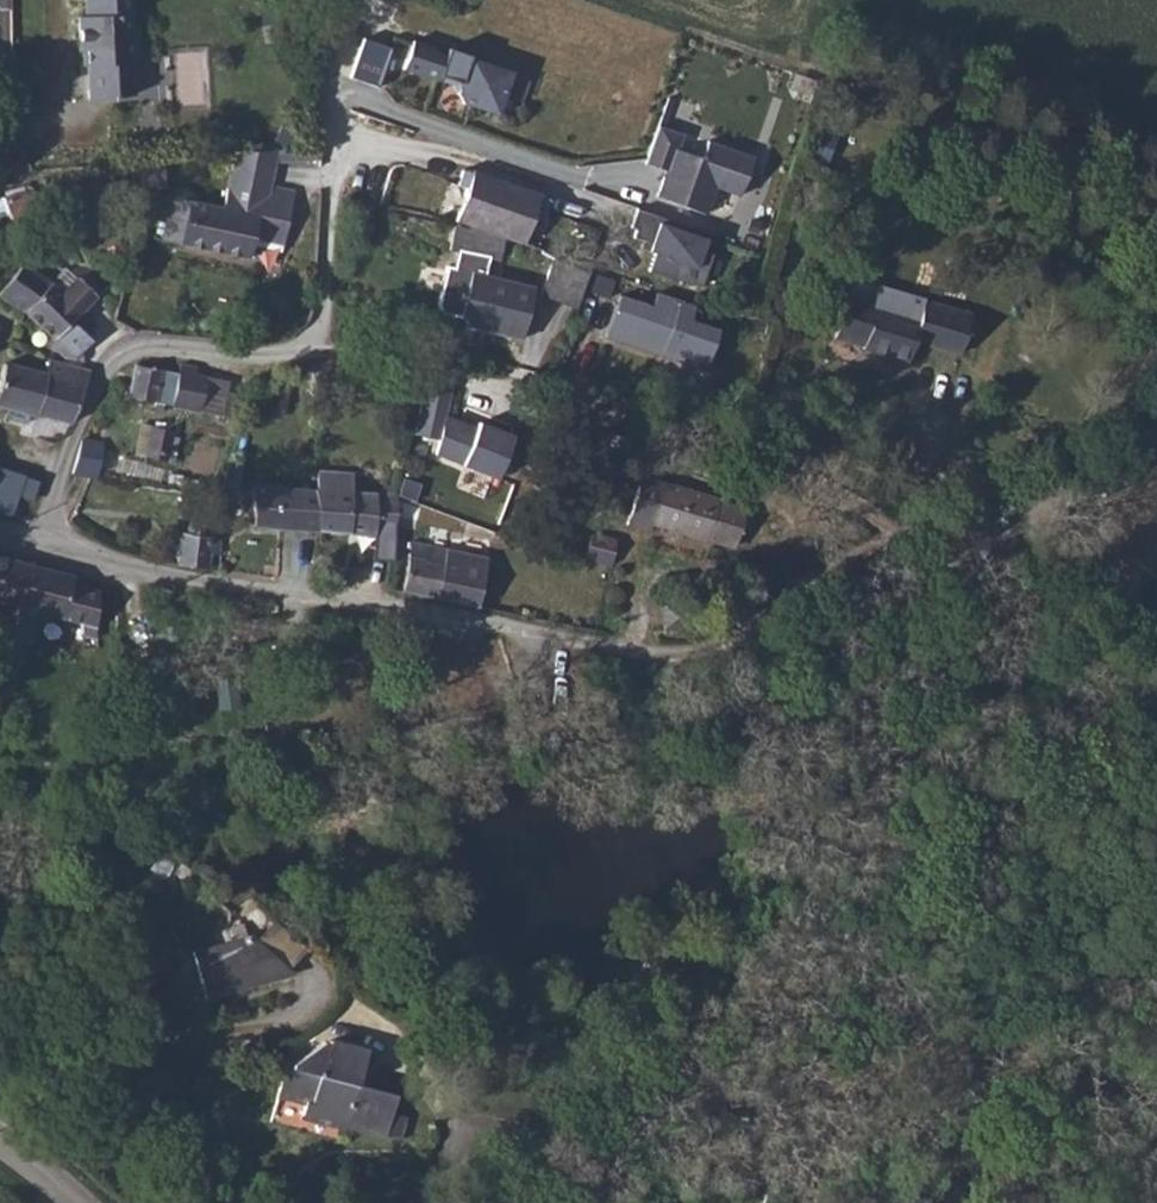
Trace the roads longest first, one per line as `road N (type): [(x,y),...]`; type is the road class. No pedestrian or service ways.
road 1 (unclassified): [(1003,560),(979,545),(876,541),(709,648),(580,648),(116,564),(46,539)]
road 2 (residential): [(46,539),(61,462),(103,371),(131,349),(279,353),(311,340),(321,315),(341,89),(571,187)]
road 3 (track): [(311,340),(485,381),(716,449),(876,541)]
road 4 (track): [(1156,693),(1033,578),(1003,560),(1156,322)]
road 5 (unclassified): [(23,1159),(114,1066),(179,1035),(242,1030),(308,1004),(315,988),(306,971)]

